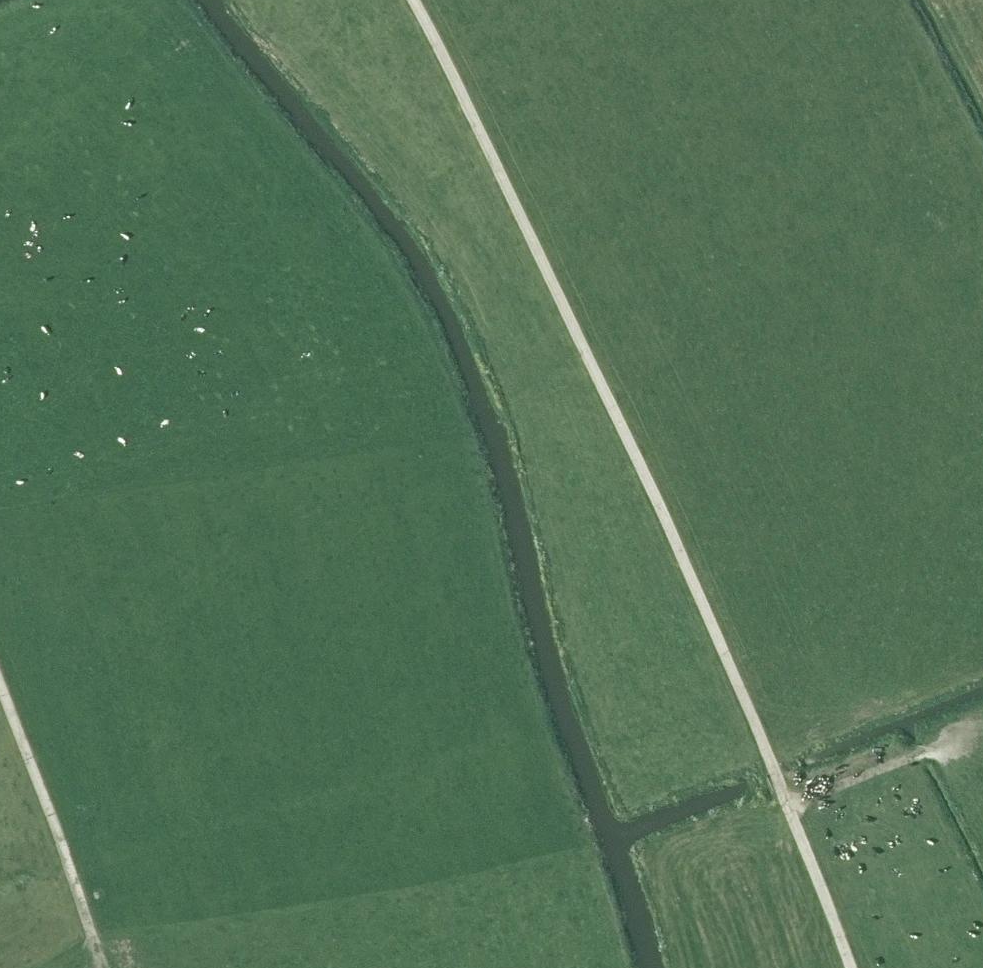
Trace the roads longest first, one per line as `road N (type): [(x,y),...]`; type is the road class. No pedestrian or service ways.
road 1 (track): [(848,967),(774,763),(412,0)]

